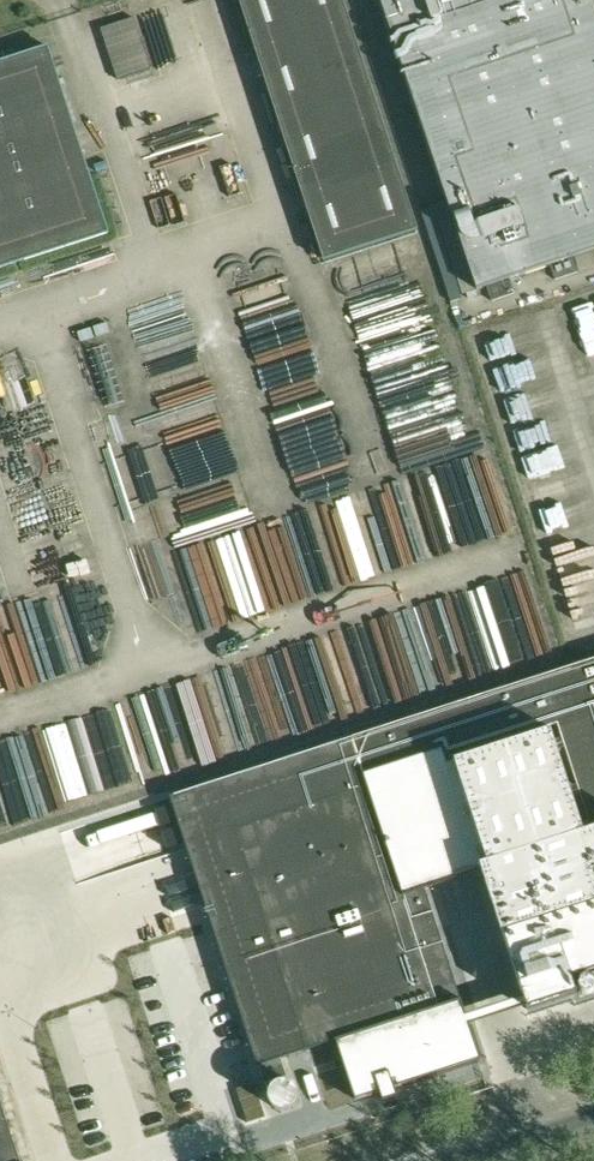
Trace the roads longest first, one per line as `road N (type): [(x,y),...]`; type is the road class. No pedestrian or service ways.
road 1 (unclassified): [(593,1124),(479,1160)]

